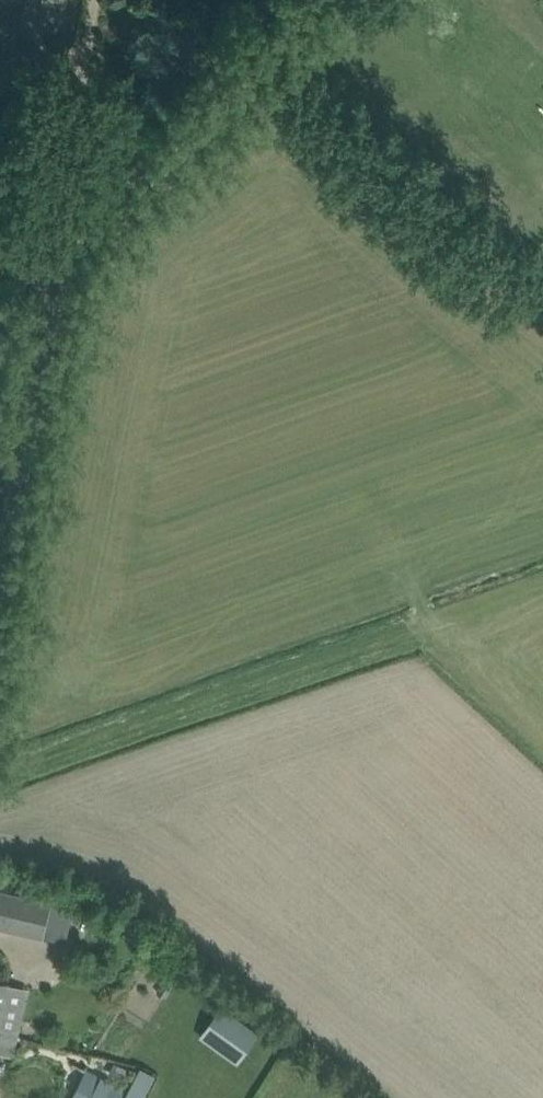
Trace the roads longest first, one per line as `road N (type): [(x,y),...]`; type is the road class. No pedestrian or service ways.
road 1 (unclassified): [(0,574),(70,239),(126,177),(234,89),(310,0)]

